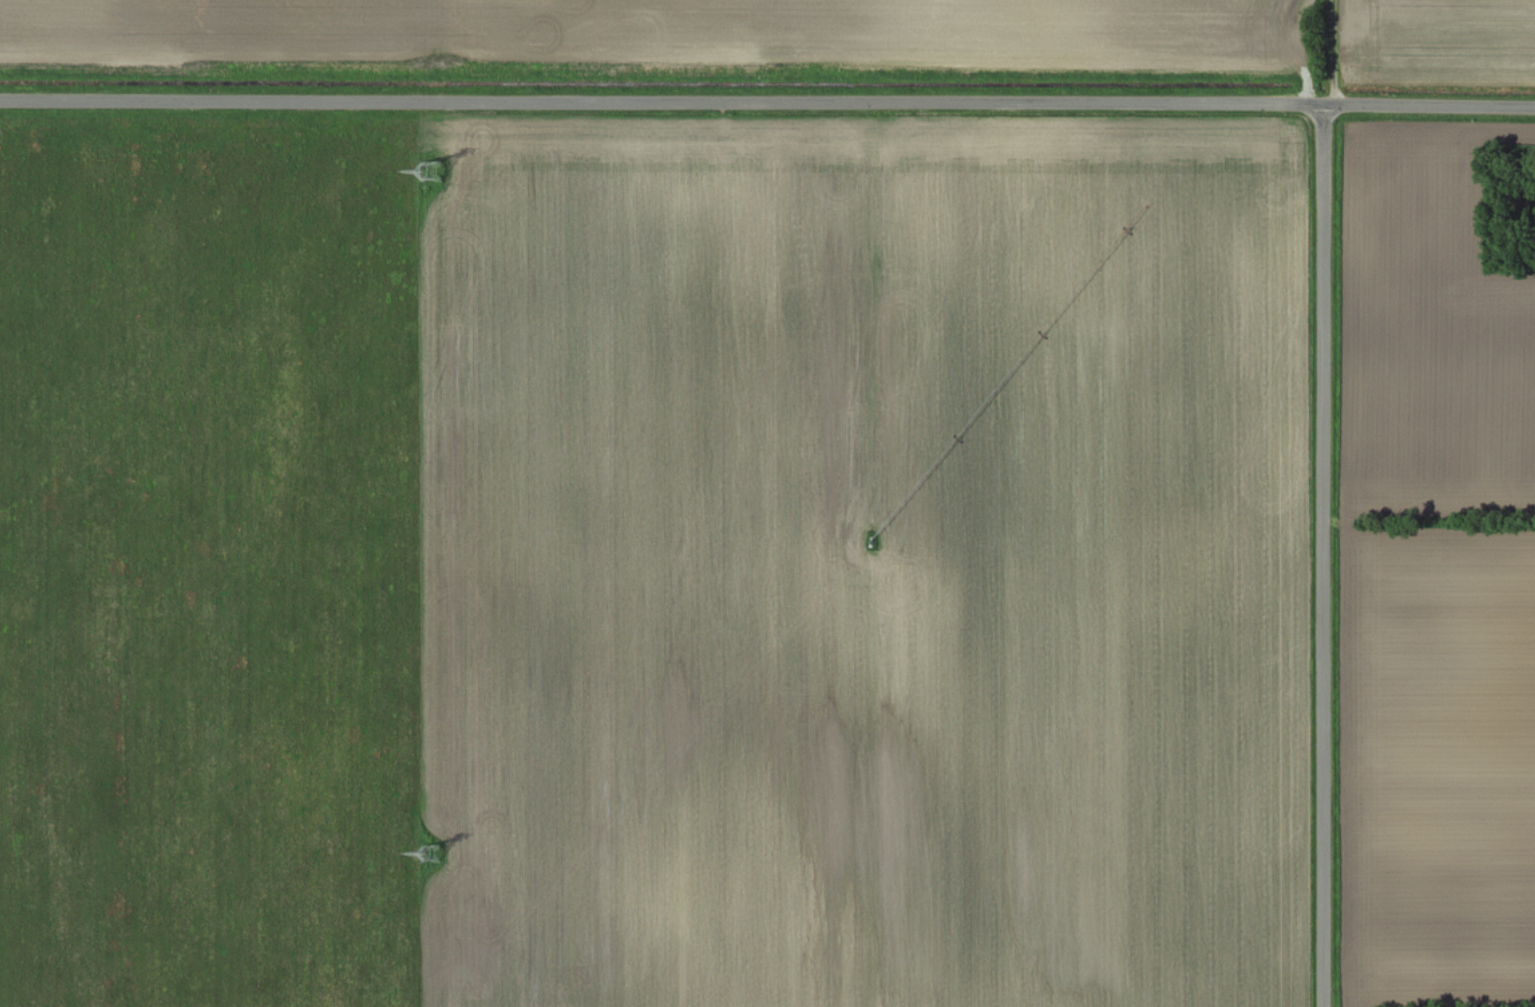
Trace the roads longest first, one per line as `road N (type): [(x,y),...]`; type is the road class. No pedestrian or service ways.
road 1 (residential): [(0,95),(1534,104)]
road 2 (residential): [(1325,100),(1325,1006)]

